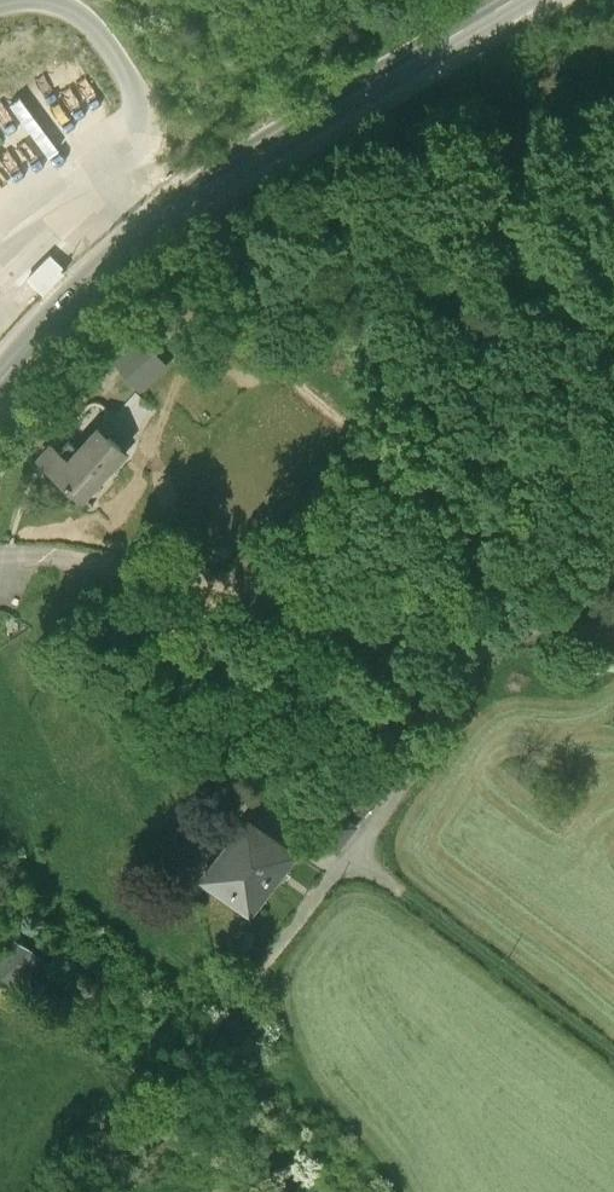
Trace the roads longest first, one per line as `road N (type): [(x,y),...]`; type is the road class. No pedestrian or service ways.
road 1 (secondary): [(523,0),(198,194),(56,314),(0,389)]
road 2 (residential): [(613,633),(483,634),(0,551)]
road 3 (track): [(613,1048),(349,863)]
road 4 (track): [(260,974),(178,1073),(159,1080),(118,1071)]

